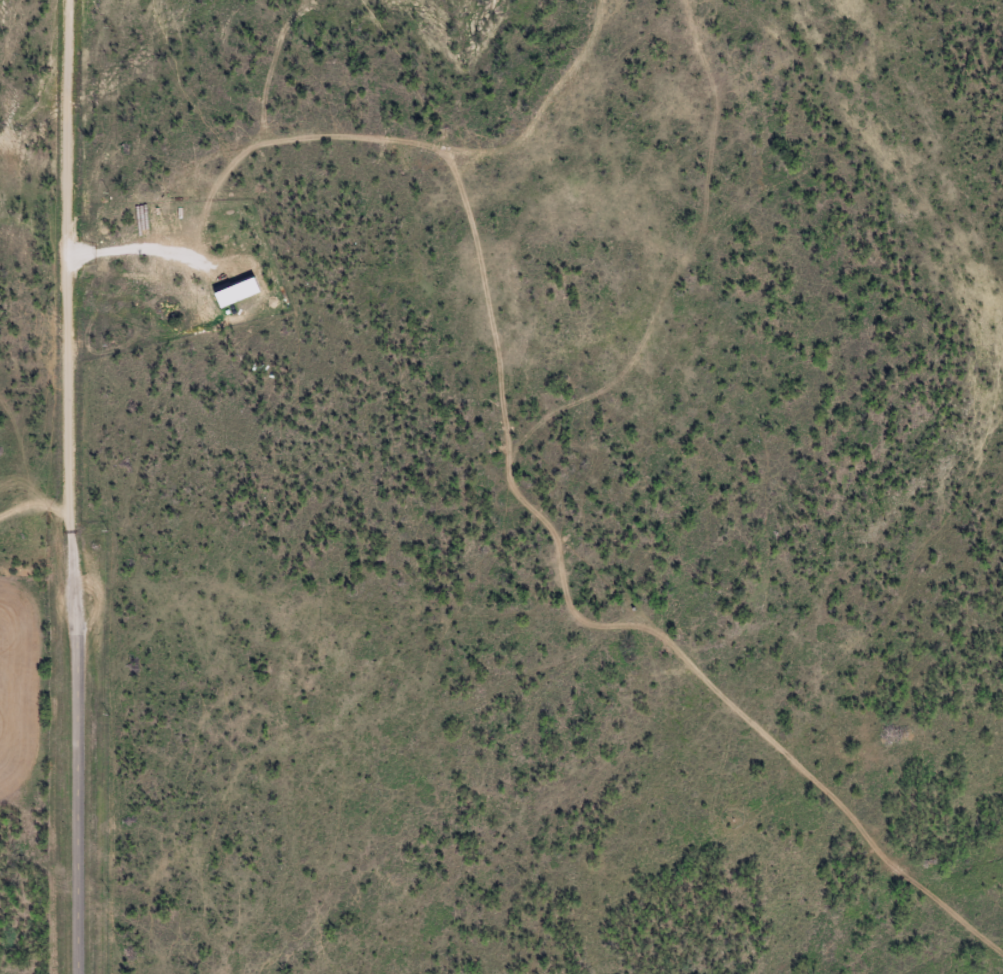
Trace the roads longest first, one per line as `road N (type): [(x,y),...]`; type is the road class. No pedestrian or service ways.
road 1 (residential): [(69,515),(44,0)]
road 2 (tertiary): [(72,973),(69,515)]

